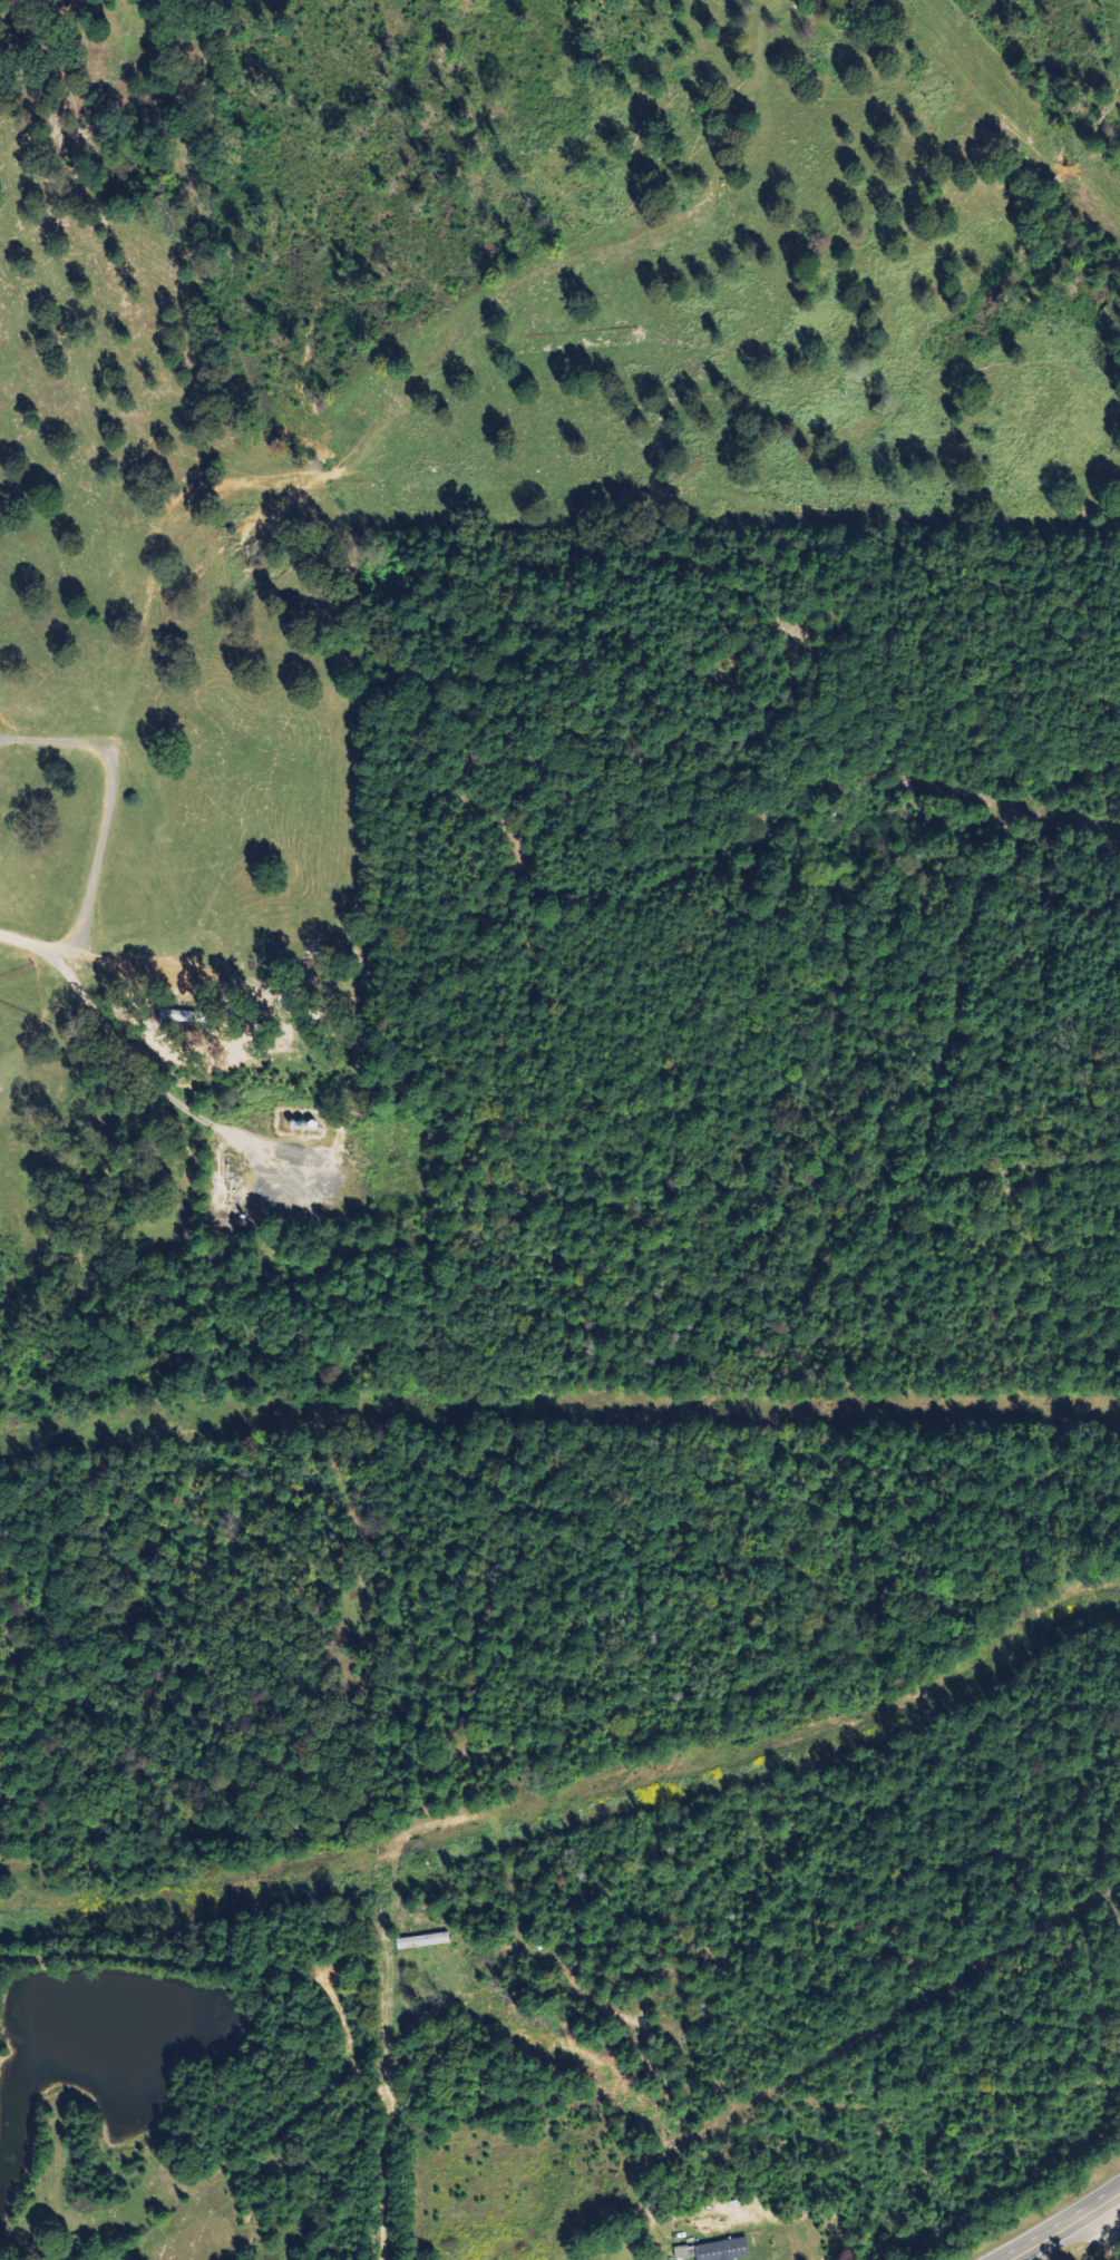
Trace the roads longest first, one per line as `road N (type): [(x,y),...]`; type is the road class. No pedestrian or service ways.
road 1 (residential): [(1119,785),(1029,820),(928,832)]
road 2 (primary): [(1013,2259),(1119,2193)]

